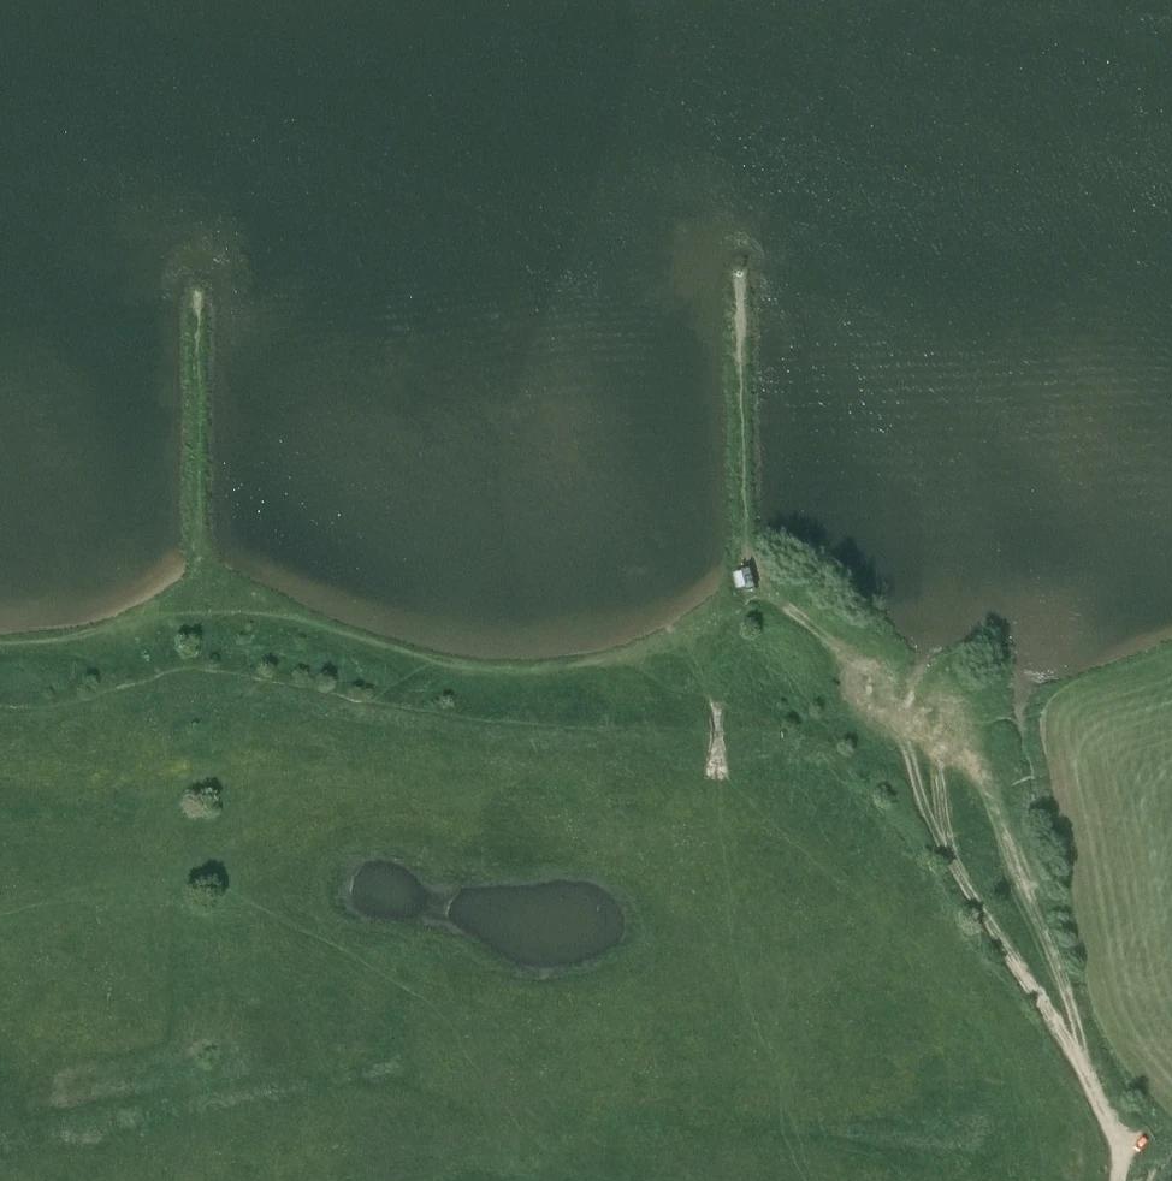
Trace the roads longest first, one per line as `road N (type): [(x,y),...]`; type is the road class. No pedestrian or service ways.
road 1 (track): [(1119,1180),(1125,1166),(960,870),(938,757)]

